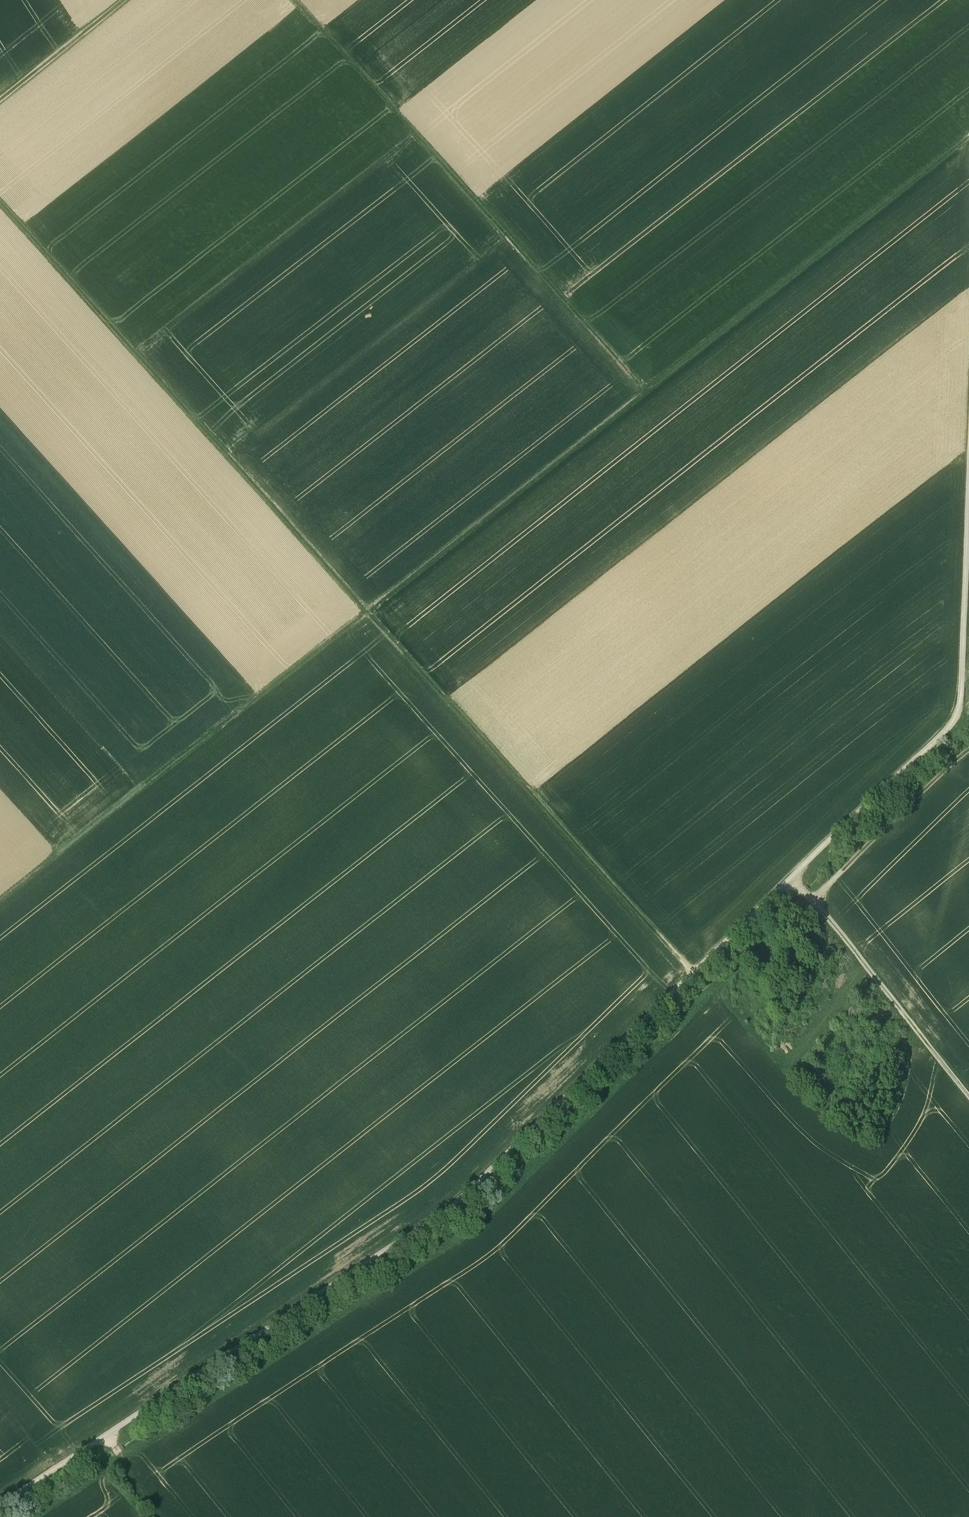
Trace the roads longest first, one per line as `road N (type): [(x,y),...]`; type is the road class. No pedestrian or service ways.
road 1 (track): [(0,1505),(453,1205),(948,730),(961,693),(968,473)]
road 2 (track): [(0,899),(968,137)]
road 3 (track): [(123,1459),(482,1222),(968,753)]
road 4 (track): [(0,202),(367,611)]
road 5 (track): [(647,392),(292,0)]
road 6 (track): [(693,973),(367,611)]
road 7 (track): [(968,1099),(791,878)]
road 8 (track): [(0,101),(127,0)]
road 9 (track): [(36,1516),(123,1459),(106,1436)]

